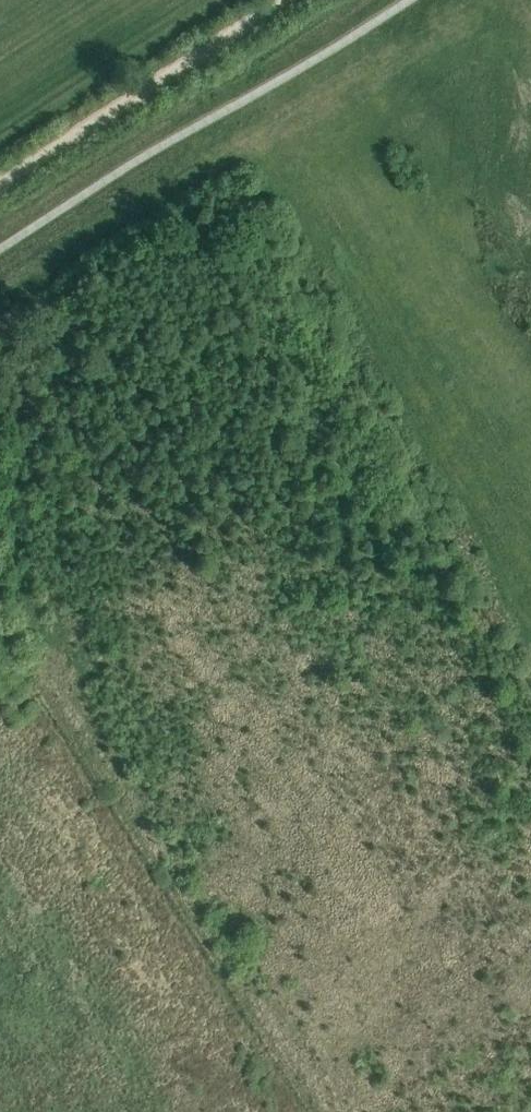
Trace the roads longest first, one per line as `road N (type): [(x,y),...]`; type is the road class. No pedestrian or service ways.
road 1 (track): [(287,0),(0,185)]

